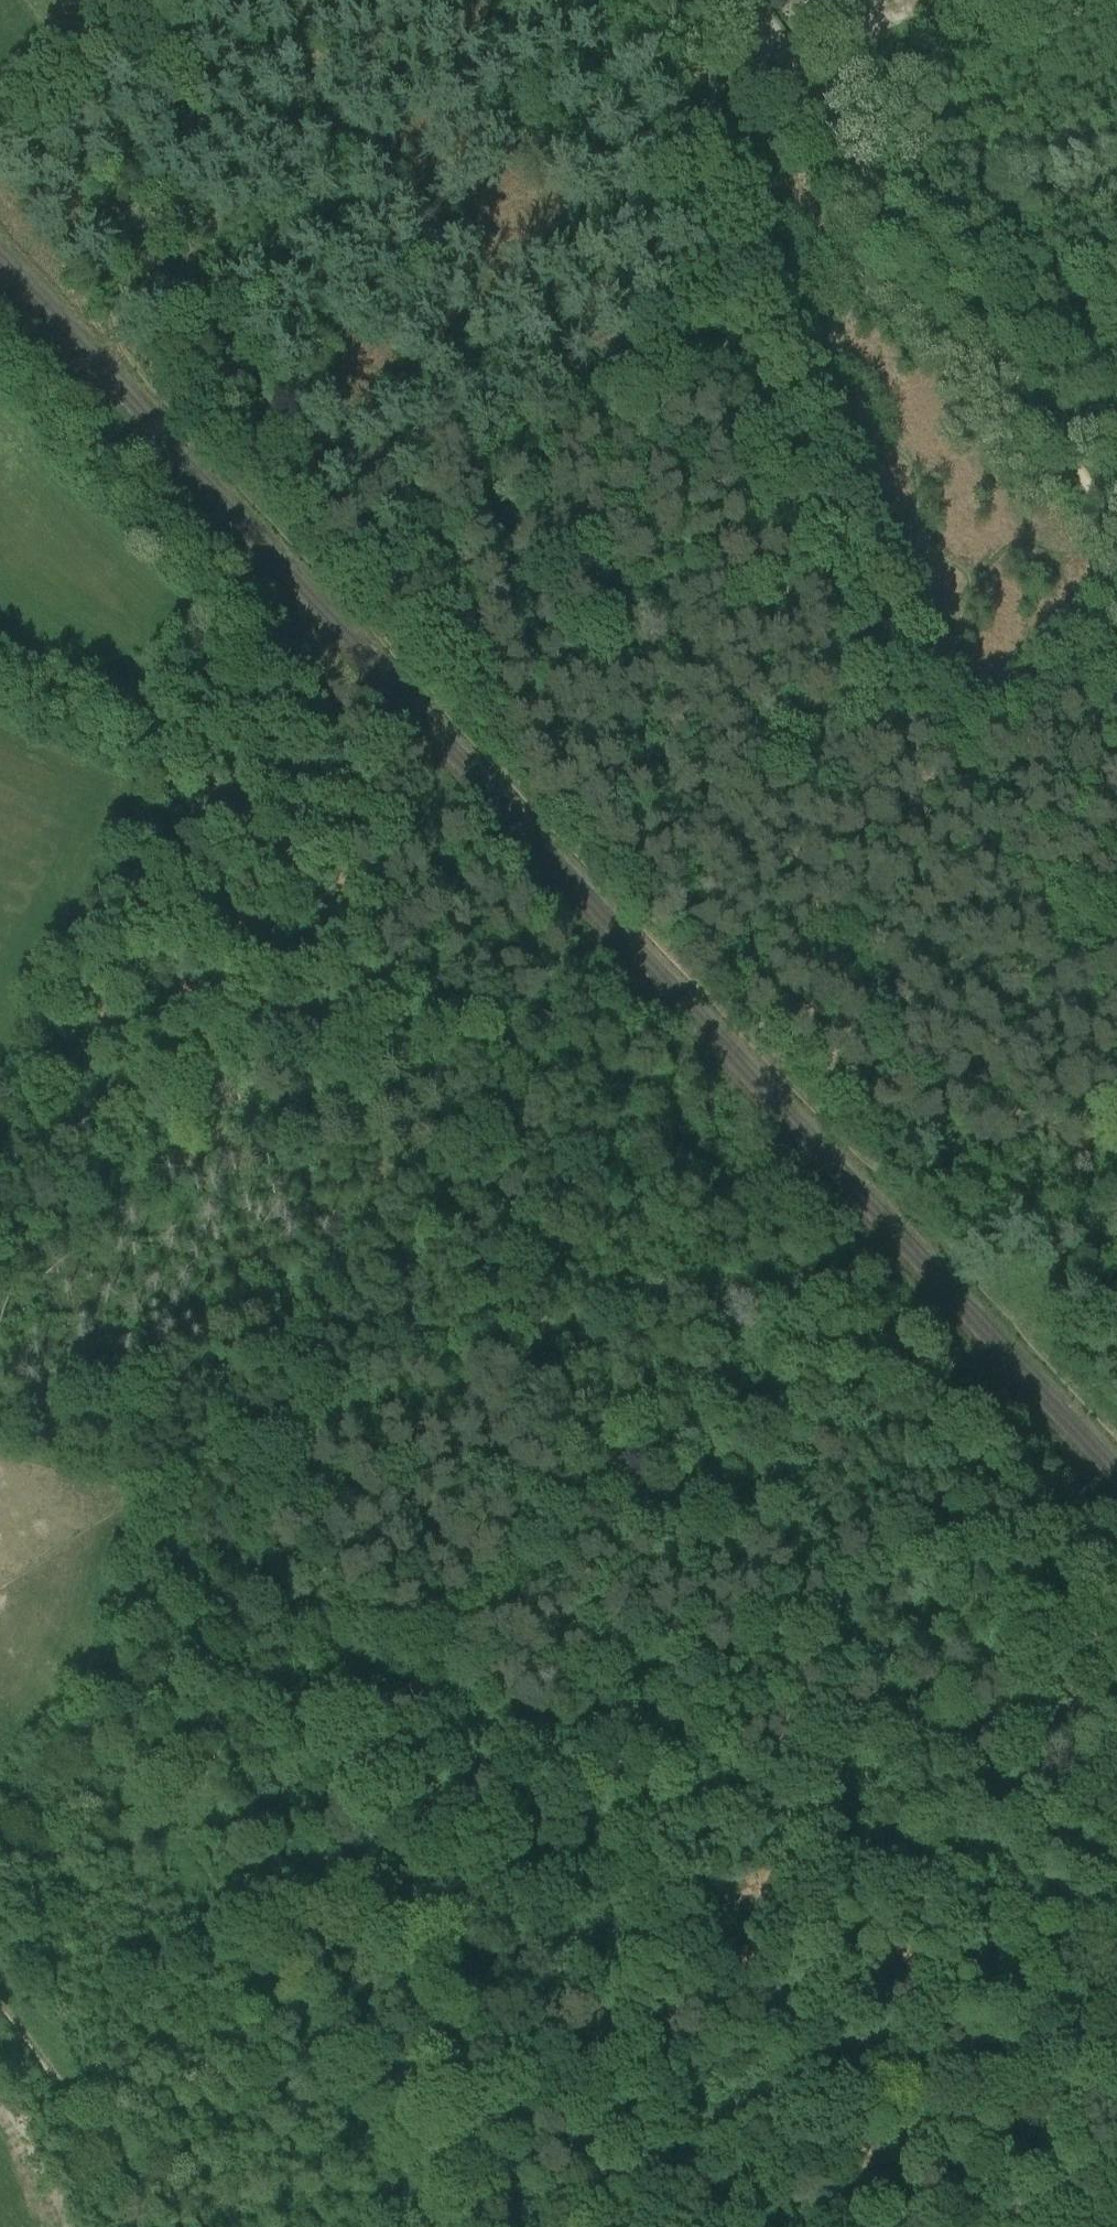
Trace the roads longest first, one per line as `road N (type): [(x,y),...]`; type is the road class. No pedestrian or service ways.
road 1 (track): [(737,0),(815,83),(1116,517)]
road 2 (track): [(157,2226),(0,2023)]

